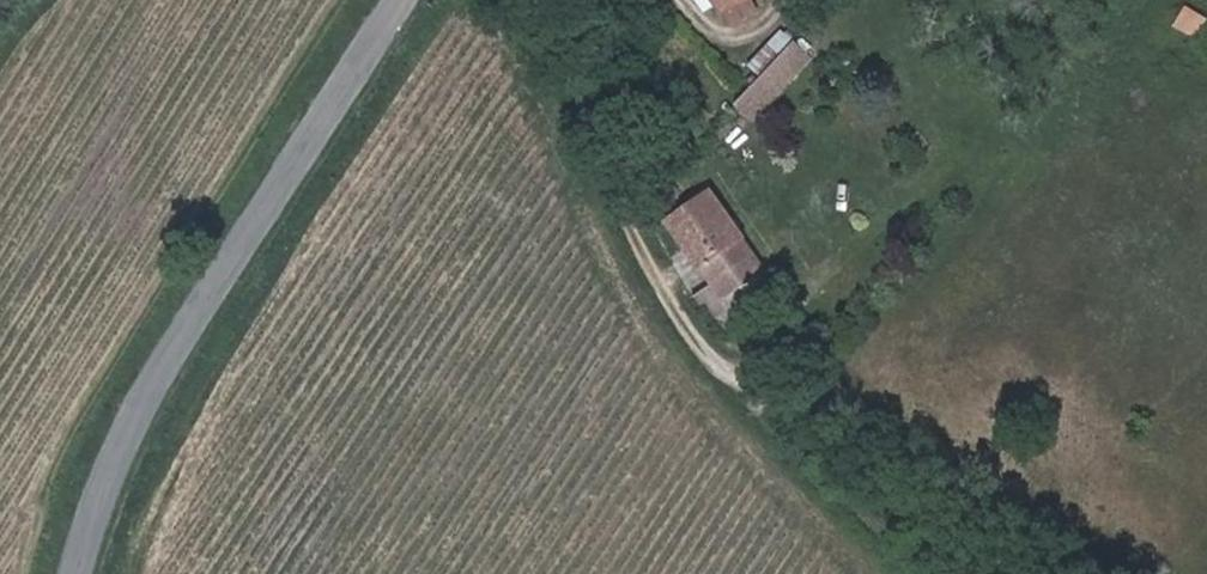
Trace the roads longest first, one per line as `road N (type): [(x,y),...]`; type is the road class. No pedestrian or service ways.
road 1 (track): [(522,0),(677,304),(935,573)]
road 2 (tertiary): [(78,573),(84,544),(157,388),(406,0)]

